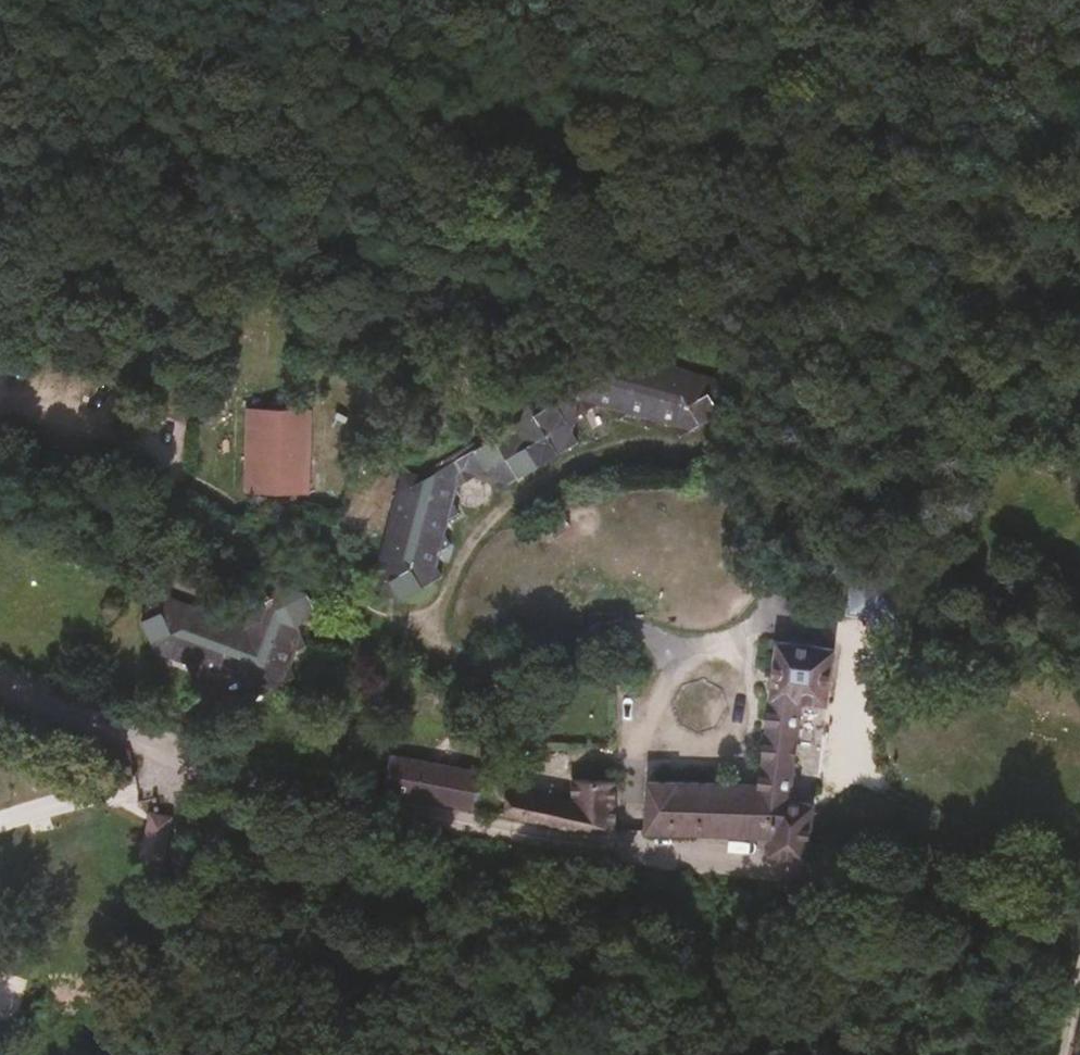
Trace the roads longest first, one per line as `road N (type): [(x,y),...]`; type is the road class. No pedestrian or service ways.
road 1 (unclassified): [(1079,918),(494,834),(261,781),(0,672)]

